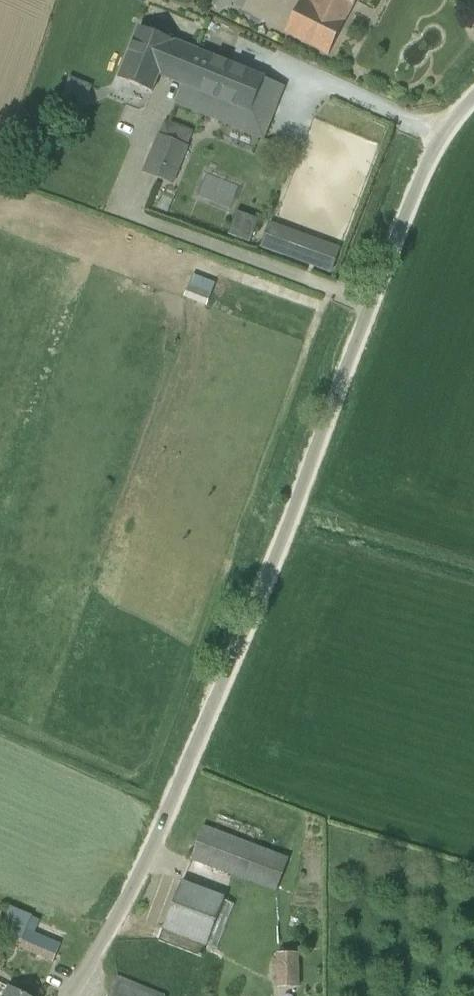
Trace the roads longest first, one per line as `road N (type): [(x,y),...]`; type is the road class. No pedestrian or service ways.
road 1 (residential): [(71,995),(171,809),(424,168),(473,98)]
road 2 (track): [(441,137),(239,53)]

